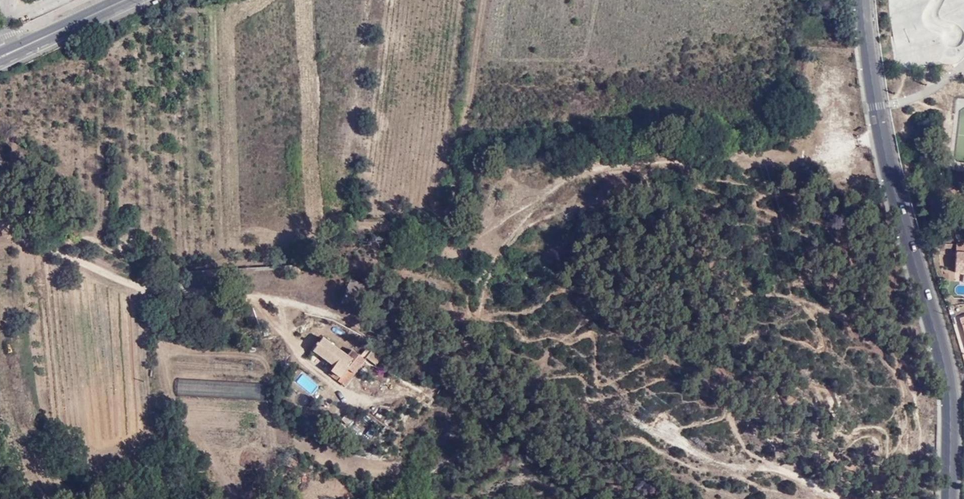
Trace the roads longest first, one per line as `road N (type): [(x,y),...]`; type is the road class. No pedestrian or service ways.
road 1 (tertiary): [(949,498),(943,353),(883,148),(862,0)]
road 2 (secondary): [(10,53),(123,0)]

